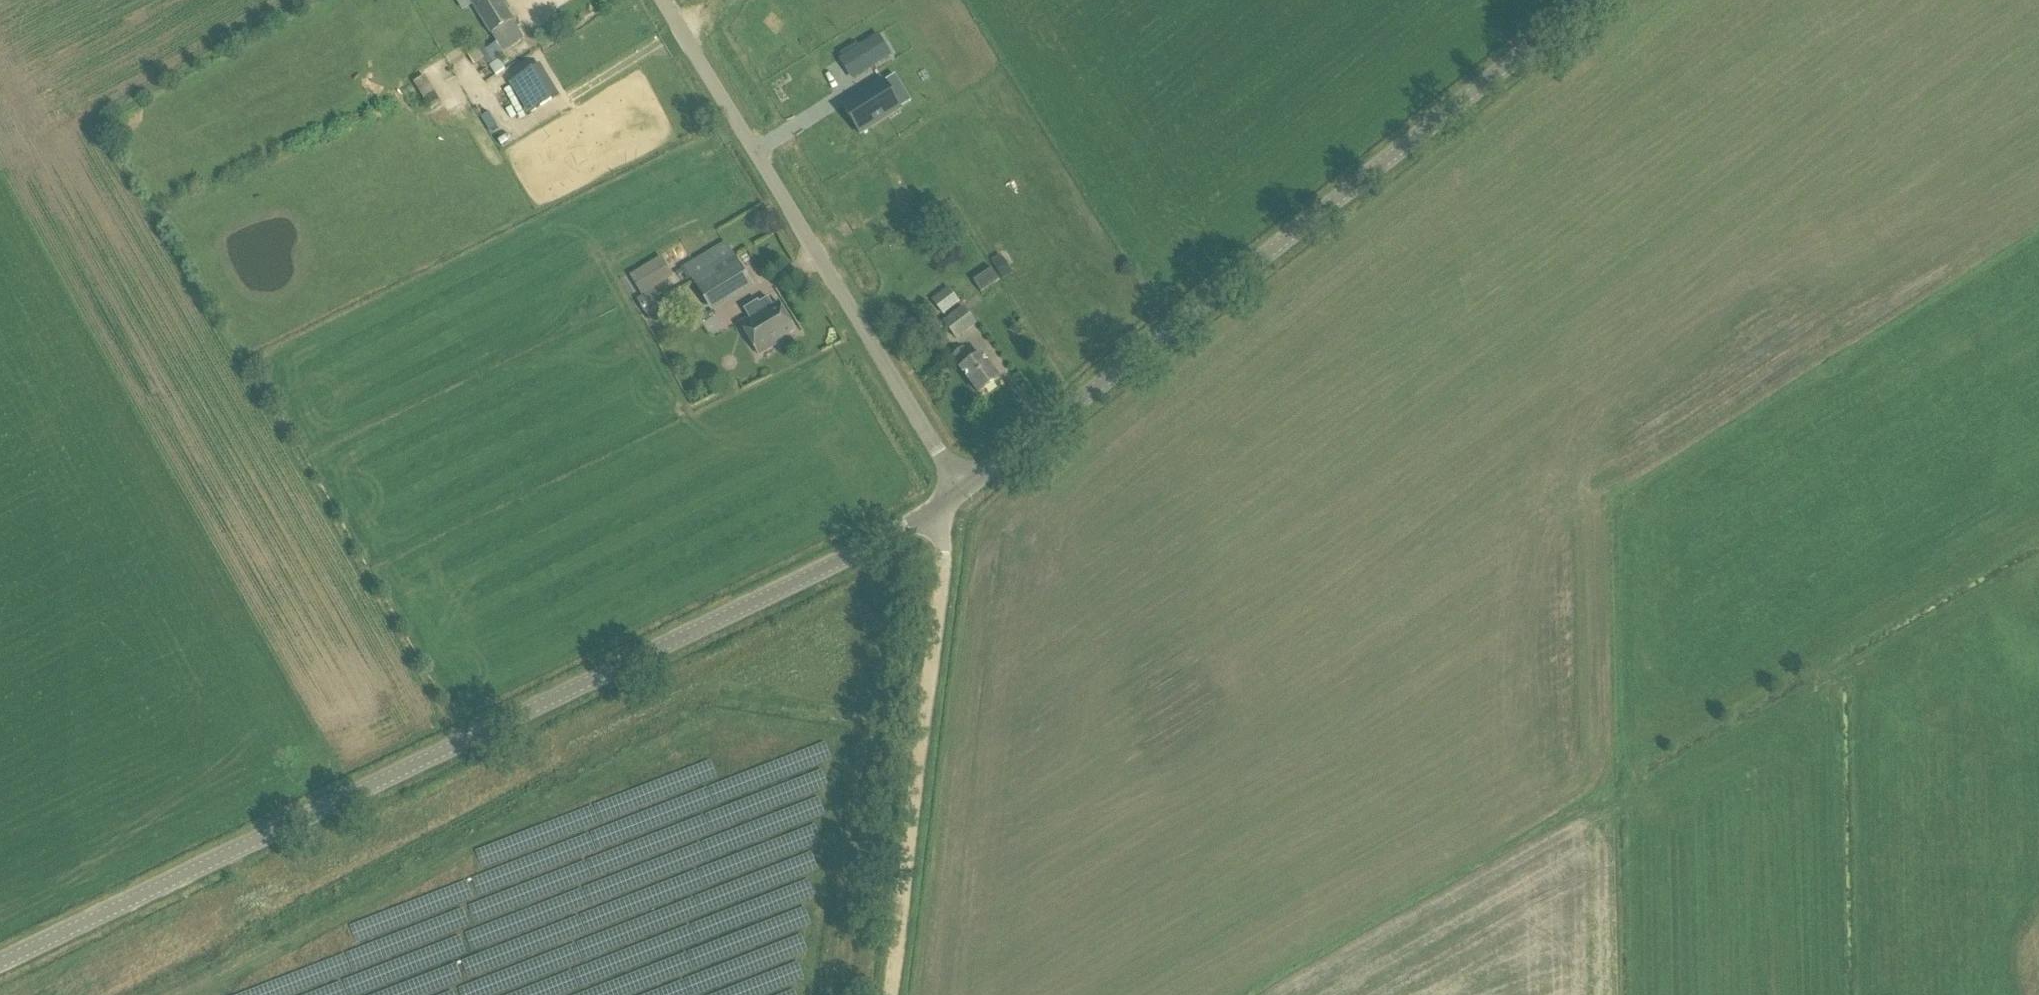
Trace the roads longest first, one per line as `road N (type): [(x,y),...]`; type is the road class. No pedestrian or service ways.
road 1 (tertiary): [(0,964),(890,538),(963,491)]
road 2 (tertiary): [(963,491),(1591,0)]
road 3 (unclassified): [(963,491),(663,0)]
road 4 (track): [(888,994),(942,565),(940,508)]

